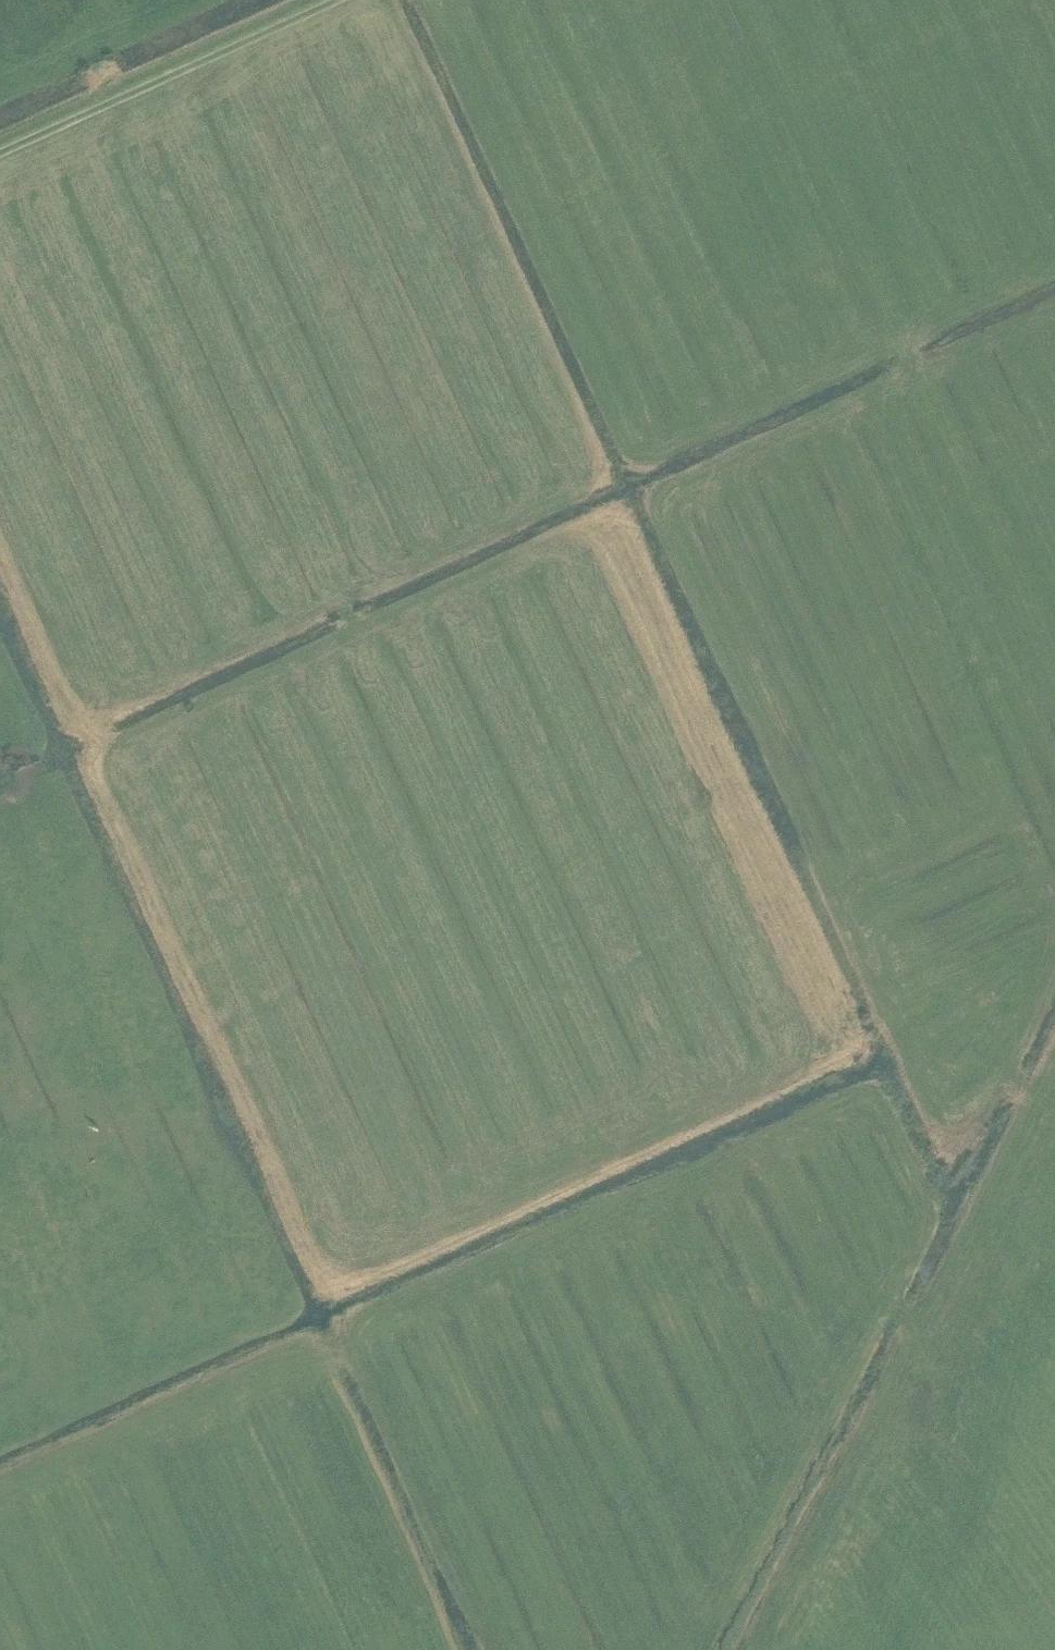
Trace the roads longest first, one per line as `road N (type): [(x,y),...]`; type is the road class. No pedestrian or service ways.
road 1 (unclassified): [(317,0),(0,145)]

